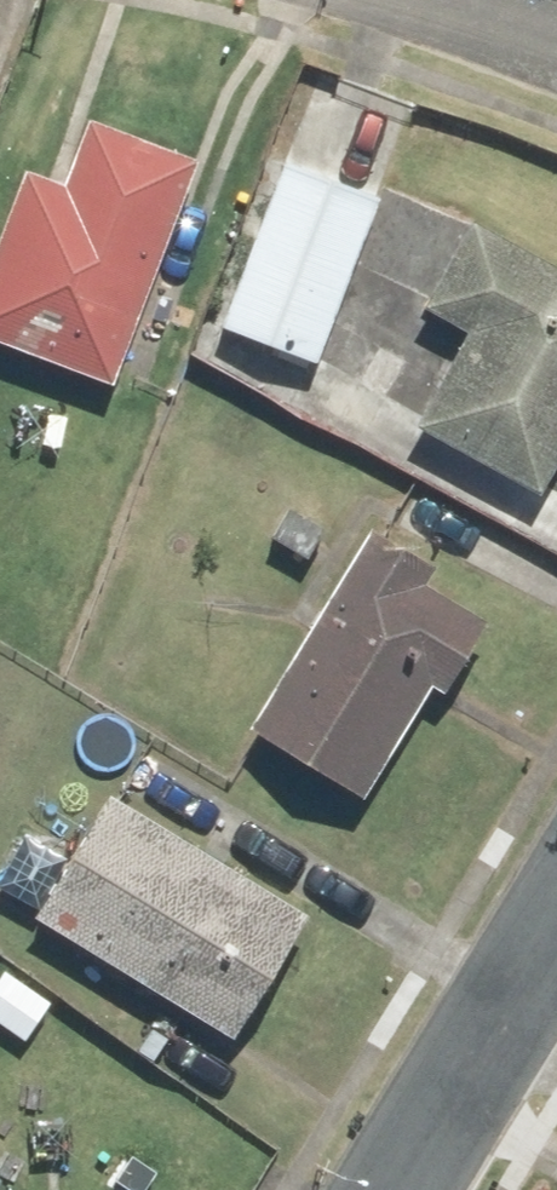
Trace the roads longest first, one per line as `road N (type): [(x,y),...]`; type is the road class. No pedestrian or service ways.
road 1 (residential): [(392,1189),(556,901)]
road 2 (residential): [(401,0),(556,57)]

